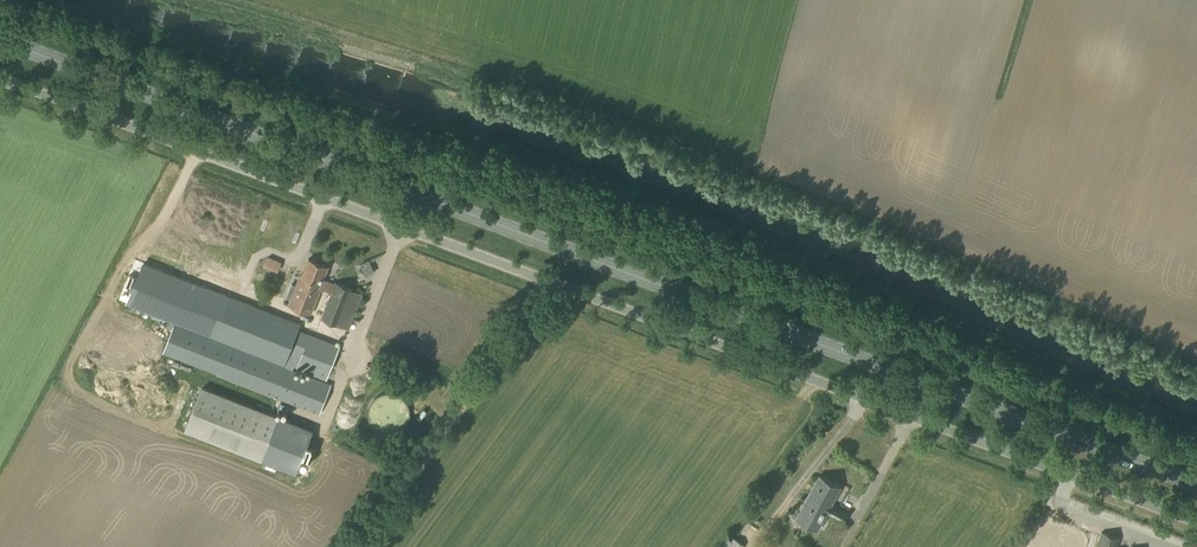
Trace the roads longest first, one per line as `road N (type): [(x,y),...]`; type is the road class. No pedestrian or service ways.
road 1 (primary): [(1196,485),(0,41)]
road 2 (unclassified): [(1196,524),(0,84)]
road 3 (track): [(357,546),(552,288)]

